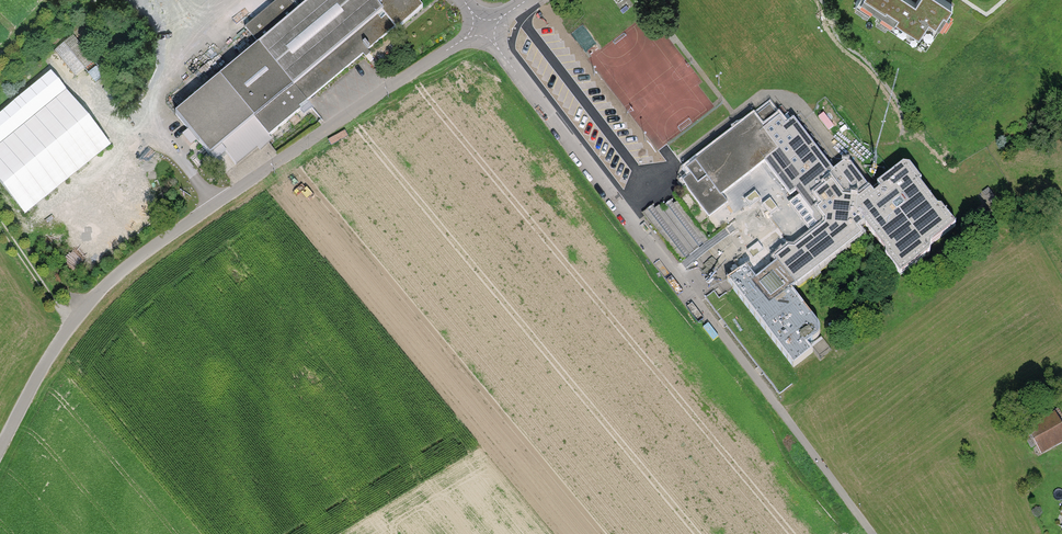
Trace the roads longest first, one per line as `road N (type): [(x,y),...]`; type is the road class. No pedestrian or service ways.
road 1 (unclassified): [(0,449),(75,319),(117,274),(484,28)]
road 2 (residential): [(484,28),(715,321)]
road 3 (track): [(75,319),(57,307),(0,223)]

